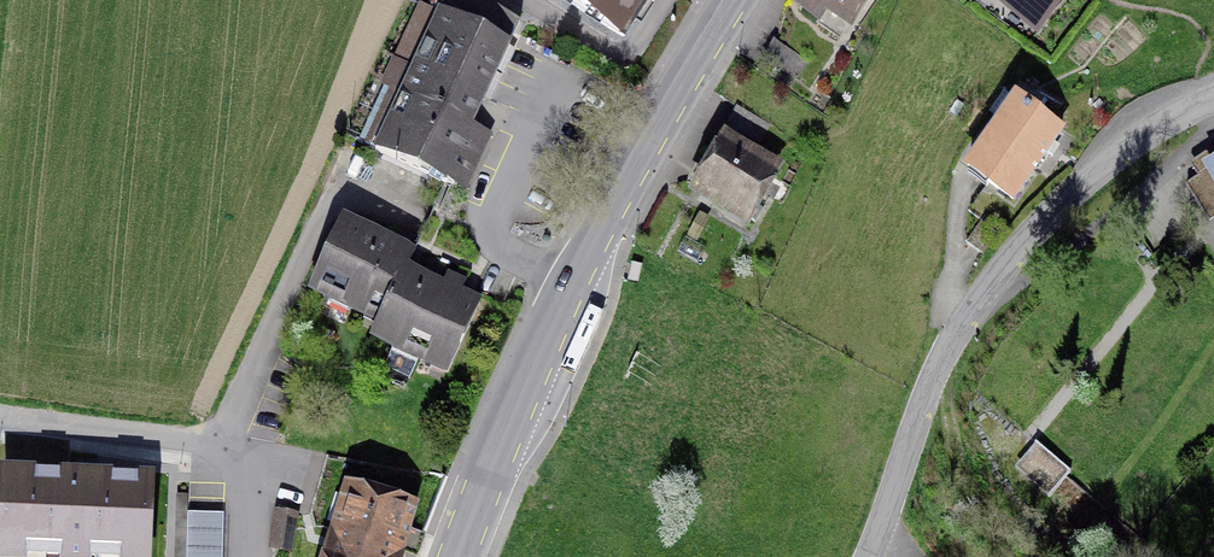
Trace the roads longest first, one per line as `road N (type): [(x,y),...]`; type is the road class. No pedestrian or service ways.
road 1 (primary): [(455,556),(605,217),(733,0)]
road 2 (tertiary): [(872,556),(932,382),(956,336),(1056,207),(1111,162),(1213,98)]

